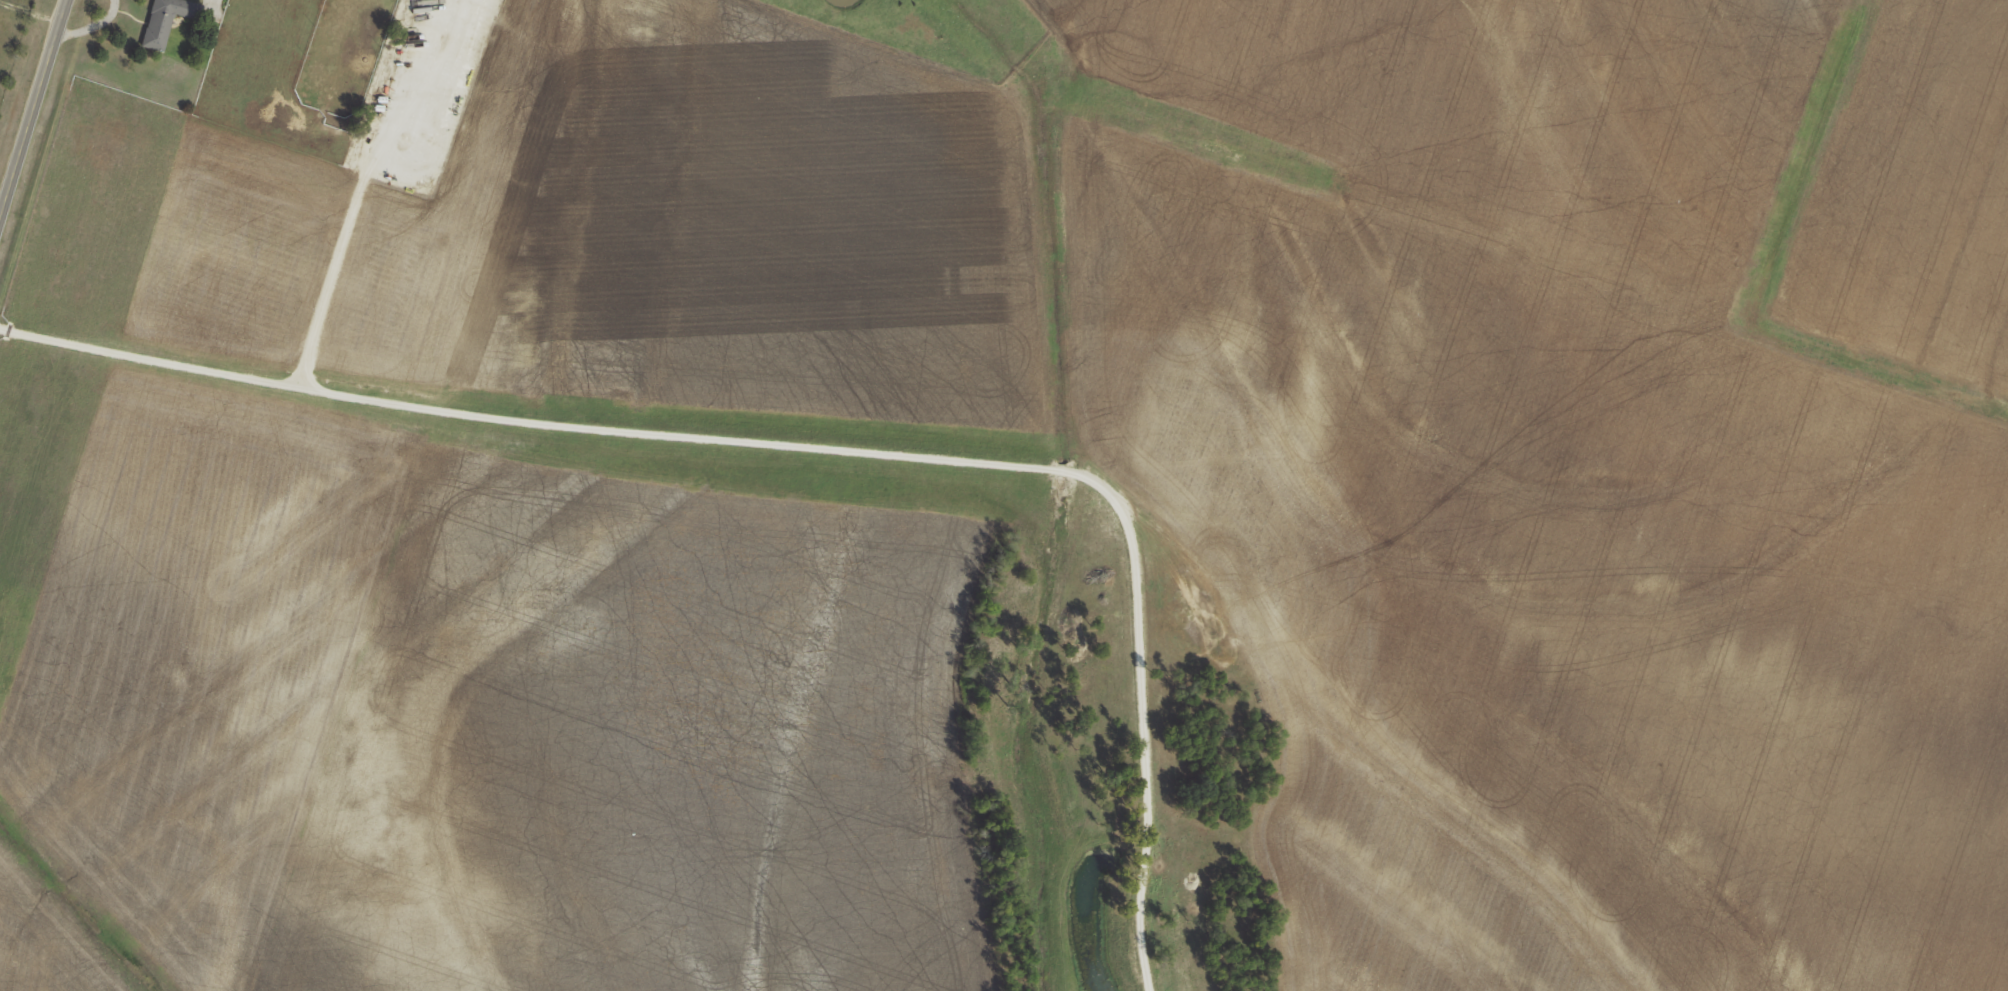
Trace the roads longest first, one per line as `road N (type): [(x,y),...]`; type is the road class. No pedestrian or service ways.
road 1 (secondary): [(67,0),(0,212)]

